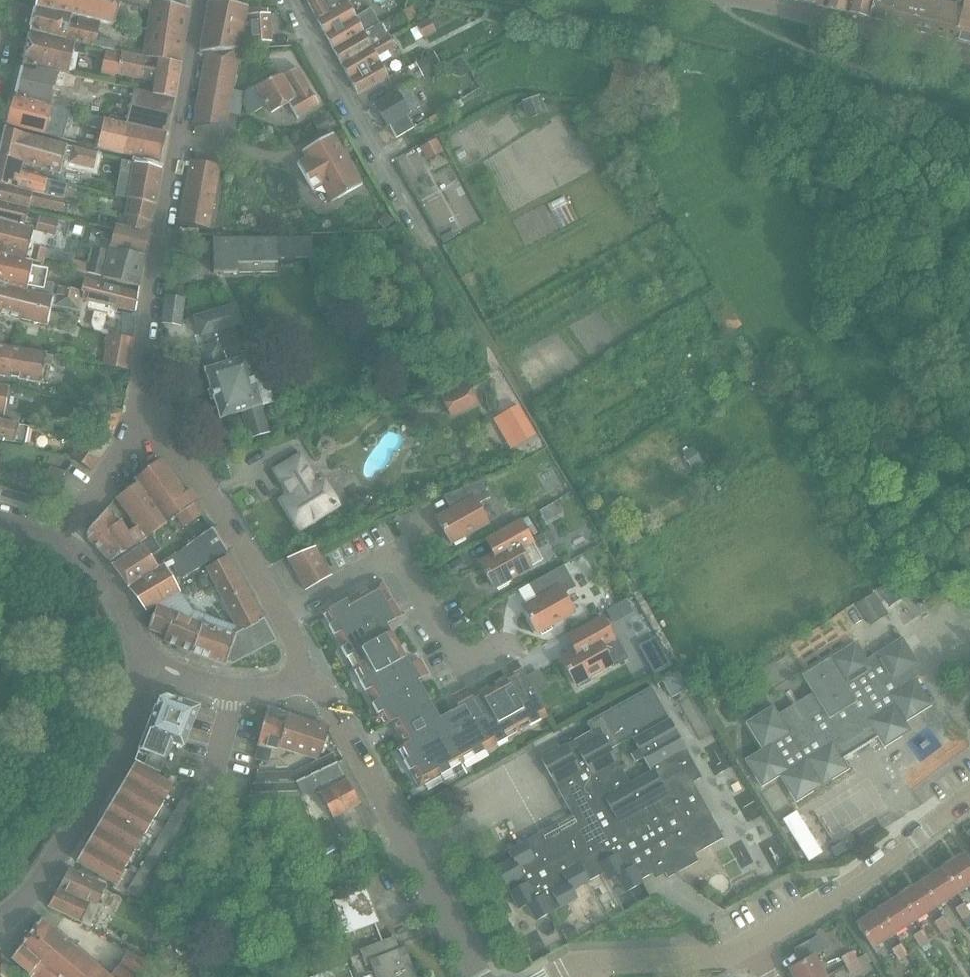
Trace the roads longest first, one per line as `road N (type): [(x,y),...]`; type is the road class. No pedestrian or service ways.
road 1 (residential): [(154,411),(141,348),(198,0)]
road 2 (residential): [(480,976),(324,691),(297,683)]
road 3 (residential): [(297,683),(294,640),(154,411)]
road 4 (residential): [(0,919),(51,865),(122,747),(141,661)]
road 5 (residential): [(296,0),(431,245)]
road 6 (residential): [(750,944),(834,897),(969,796)]
road 7 (residential): [(969,58),(739,0)]
road 8 (residential): [(141,661),(109,591),(76,548),(0,522)]
road 9 (residential): [(553,976),(588,964),(716,957),(750,944)]
road 10 (residential): [(141,661),(231,688),(297,683)]

